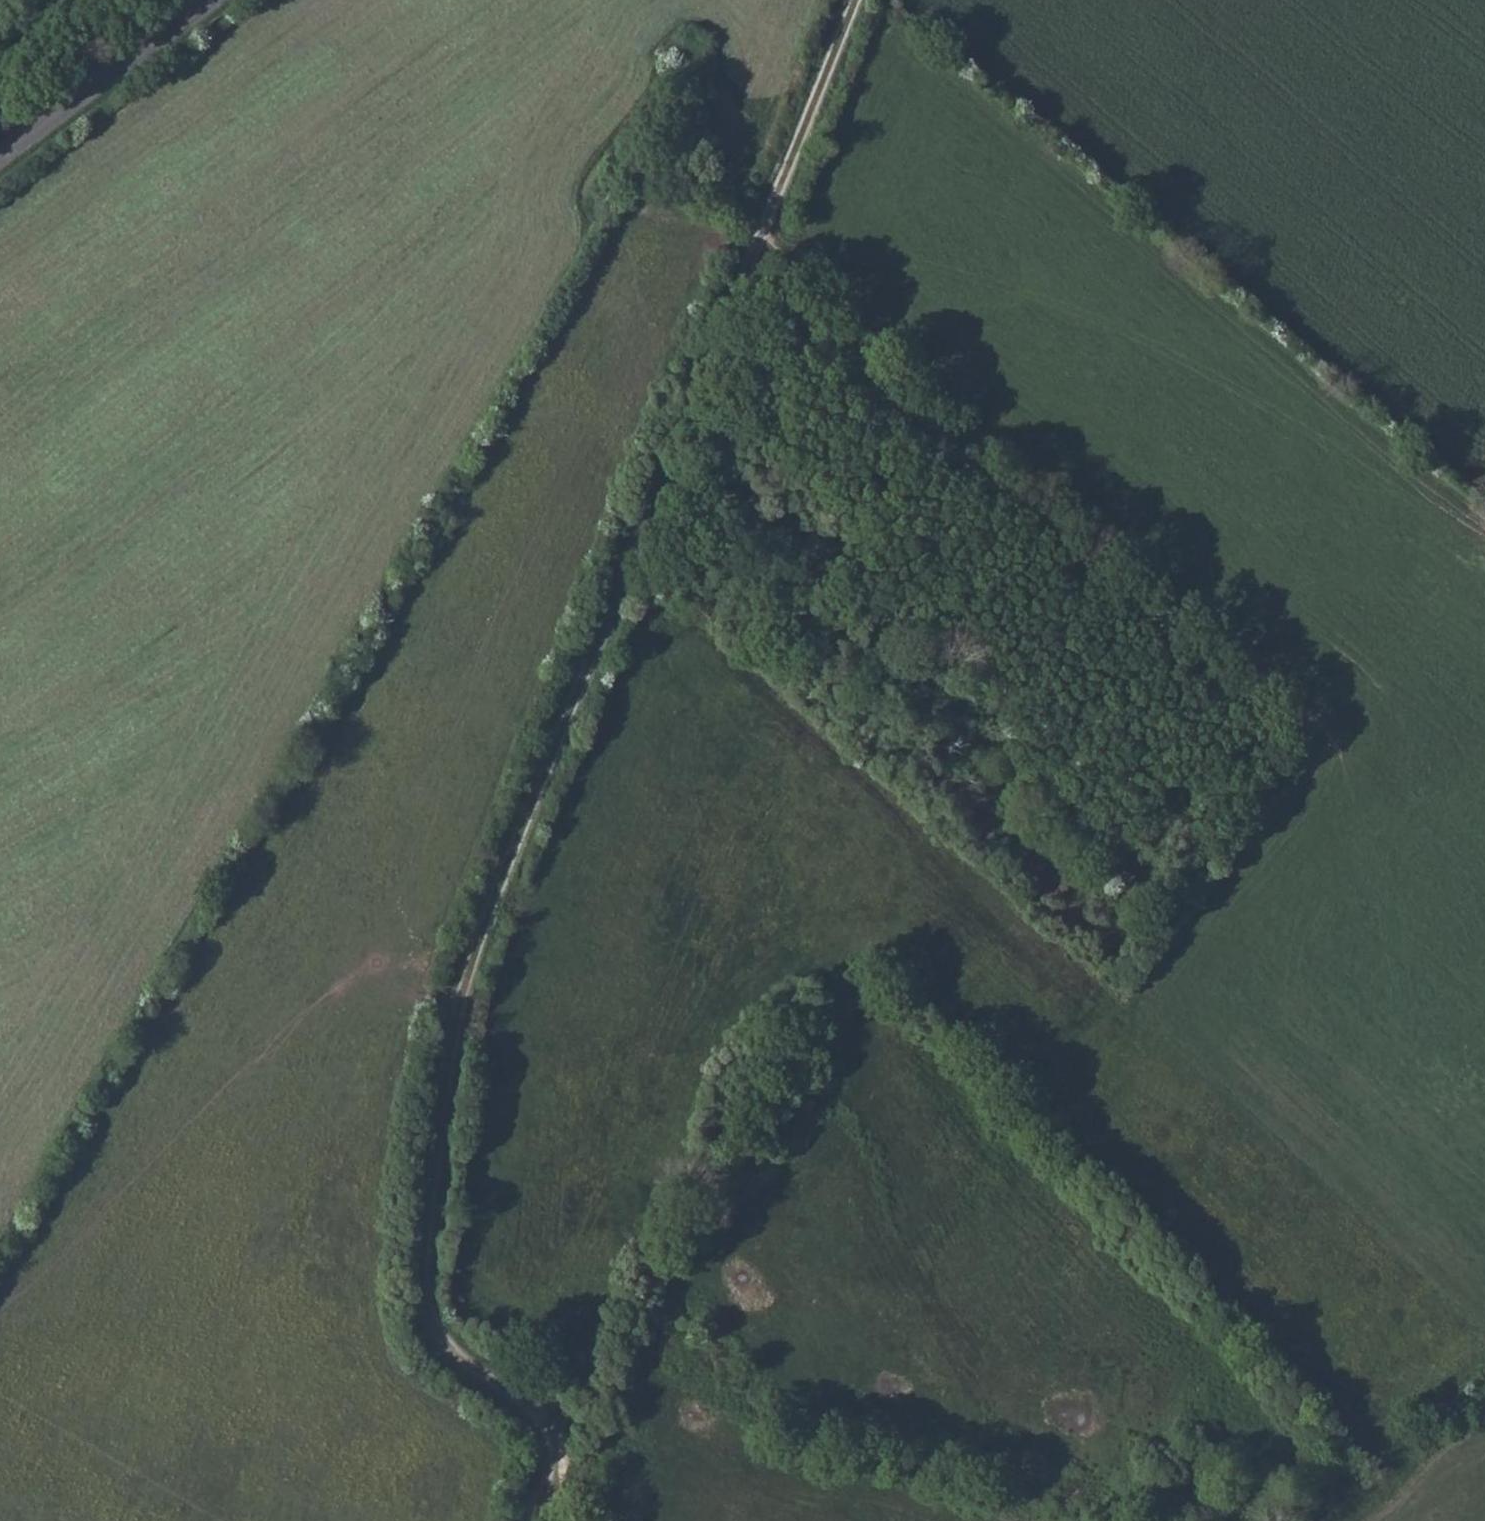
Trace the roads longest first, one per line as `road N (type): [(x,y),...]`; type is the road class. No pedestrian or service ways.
road 1 (track): [(854,0),(480,927),(421,1193),(435,1328),(467,1370),(530,1410),(547,1434),(536,1520)]
road 2 (unclassified): [(0,153),(204,0)]

